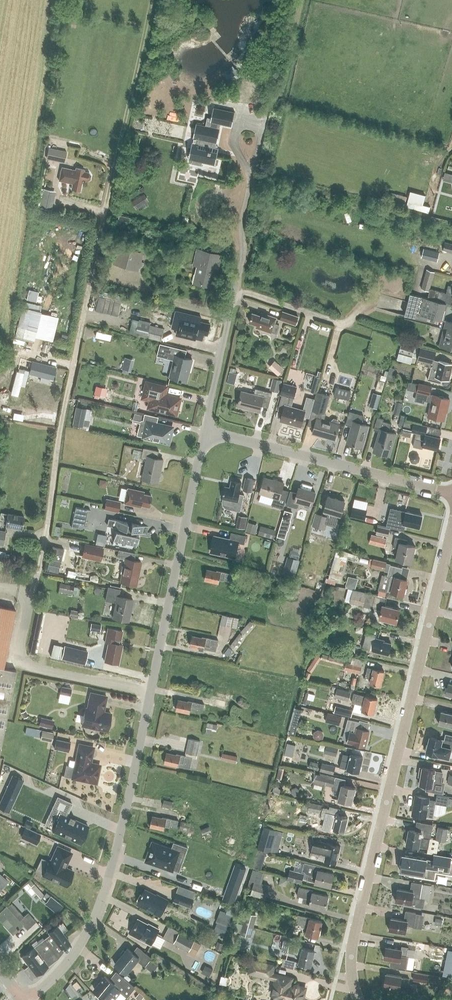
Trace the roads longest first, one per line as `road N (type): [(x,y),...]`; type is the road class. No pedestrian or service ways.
road 1 (unclassified): [(151,691),(20,664),(52,459),(151,0)]
road 2 (unclassified): [(356,999),(353,951),(450,533)]
road 3 (residential): [(31,999),(91,929),(120,844),(151,691)]
road 4 (residential): [(151,691),(205,432)]
road 5 (residential): [(205,432),(451,496)]
road 6 (residential): [(205,432),(235,294)]

